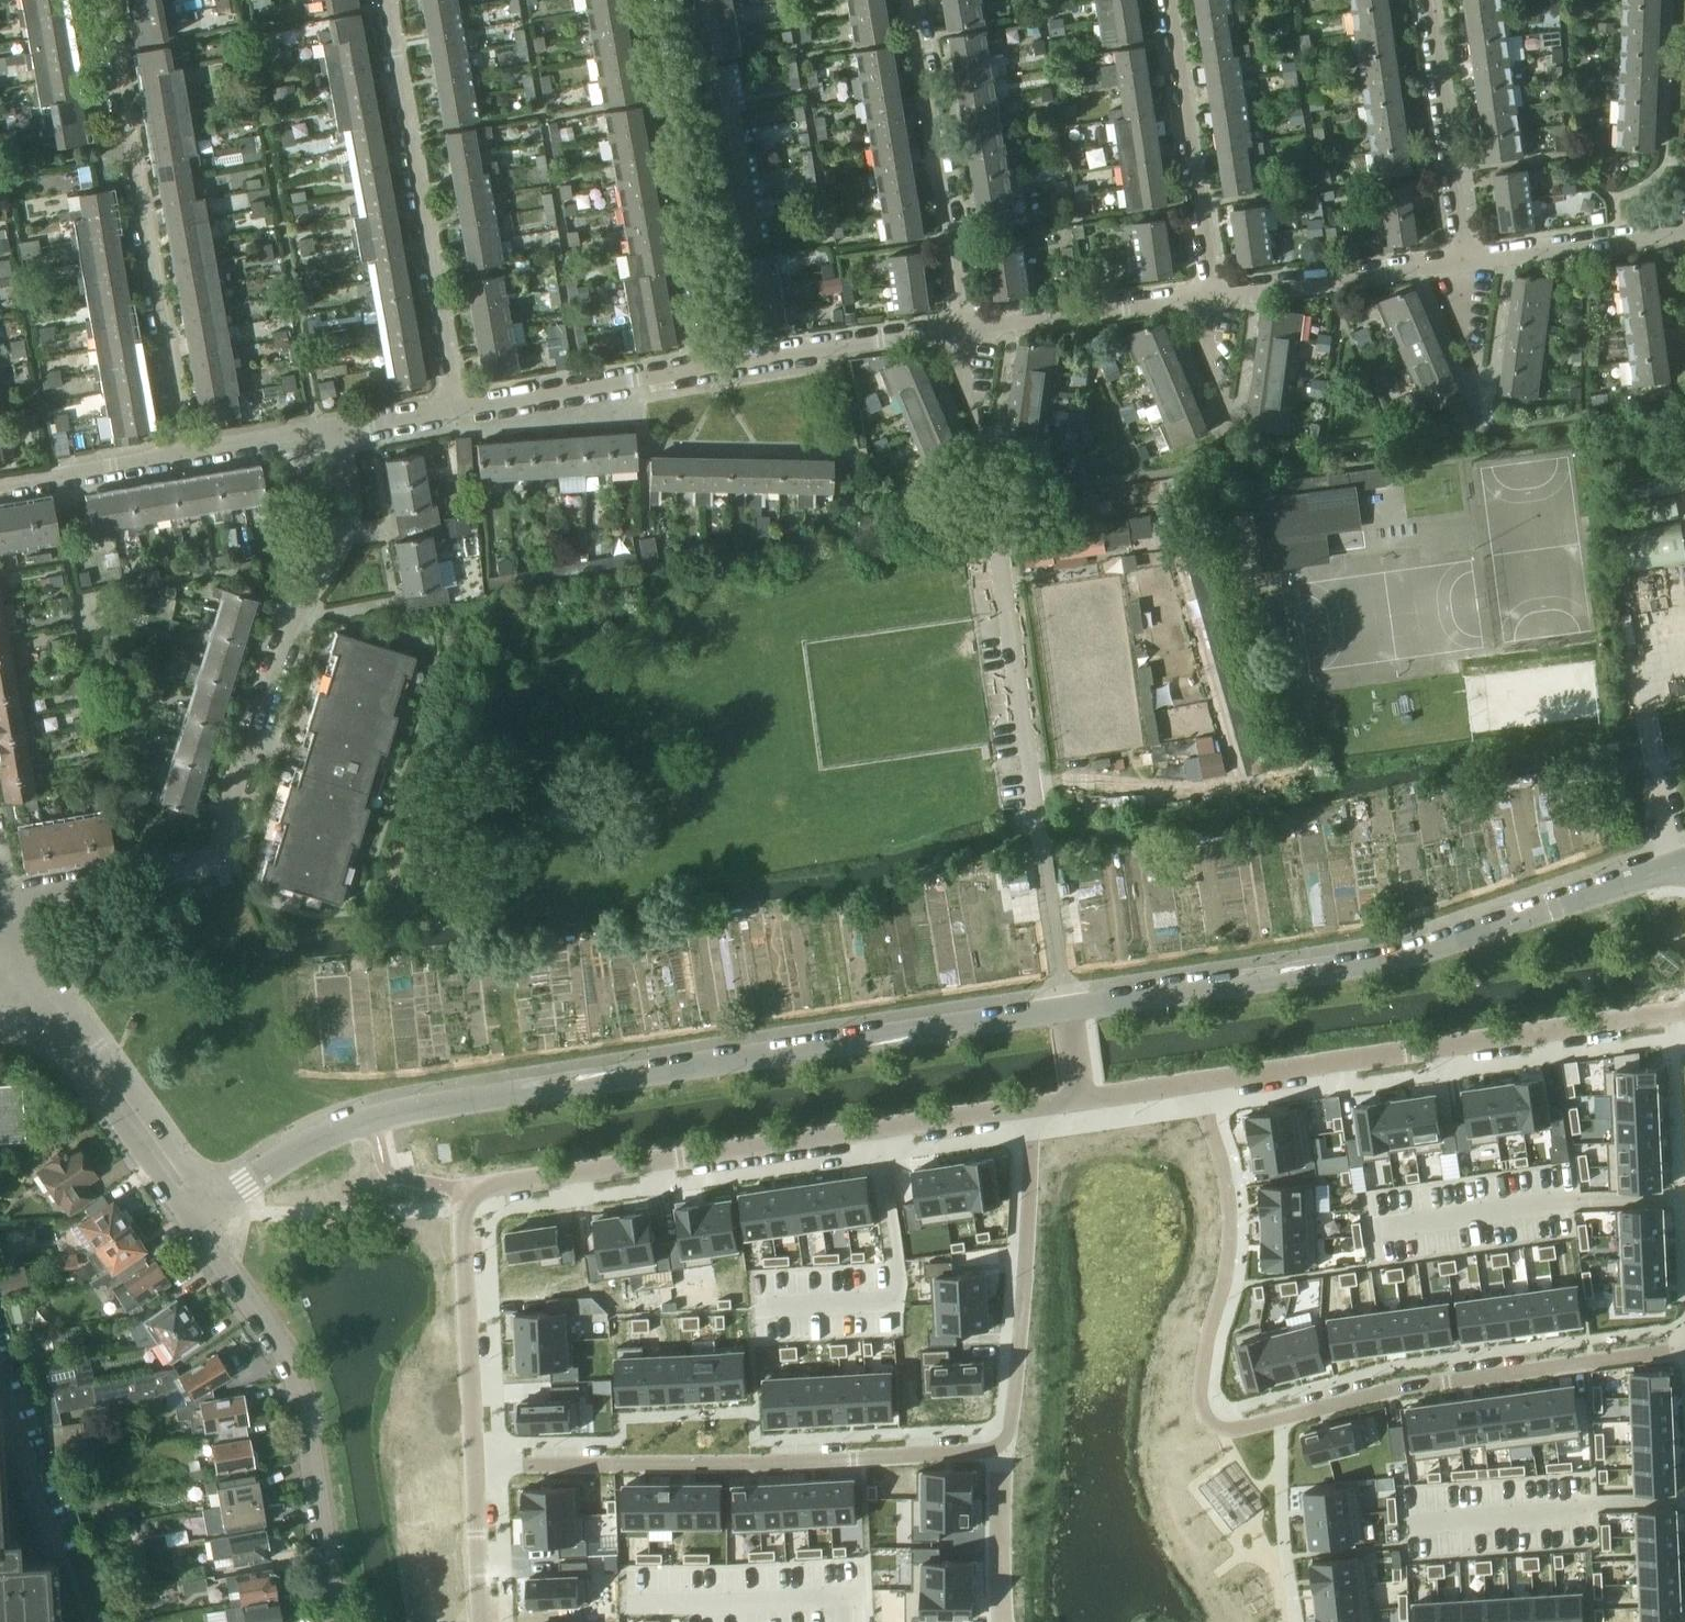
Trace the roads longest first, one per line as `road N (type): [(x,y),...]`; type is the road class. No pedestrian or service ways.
road 1 (residential): [(1067,1008),(411,1109),(311,1142),(199,1208)]
road 2 (residential): [(474,1466),(461,1215),(471,1194),(1039,1109)]
road 3 (residential): [(1196,1083),(1231,1215),(1199,1398),(1210,1423),(1223,1430),(1387,1390),(1684,1339)]
road 4 (residential): [(337,429),(350,502),(341,543),(279,643),(210,853),(0,895)]
road 5 (residential): [(1684,863),(1427,949),(1067,1008)]
road 6 (residential): [(474,1466),(849,1458),(1004,1445)]
road 7 (residential): [(1196,1083),(1684,1014)]
road 8 (residential): [(106,0),(184,451)]
road 9 (residential): [(199,1208),(210,1249),(283,1349),(304,1396),(335,1621)]
road 10 (residential): [(459,408),(387,0)]
road 11 (residential): [(649,0),(716,369)]
road 12 (residential): [(1004,1445),(1039,1109)]
road 13 (residential): [(963,329),(912,0)]
road 14 (residential): [(1163,0),(1207,293)]
road 15 (residential): [(199,1208),(24,983)]
road 16 (residential): [(1427,0),(1463,259)]
road 17 (residential): [(459,408),(716,369)]
road 18 (residential): [(1207,293),(1463,259)]
road 19 (residential): [(716,369),(963,329)]
road 20 (residential): [(963,329),(1207,293)]
road 21 (residential): [(1463,259),(1684,215)]
road 22 (residential): [(0,482),(184,451)]
road 23 (residential): [(1001,1621),(1004,1445)]
road 24 (residential): [(481,1621),(474,1466)]
road 25 (residential): [(184,451),(337,429)]
road 26 (residential): [(337,429),(459,408)]

